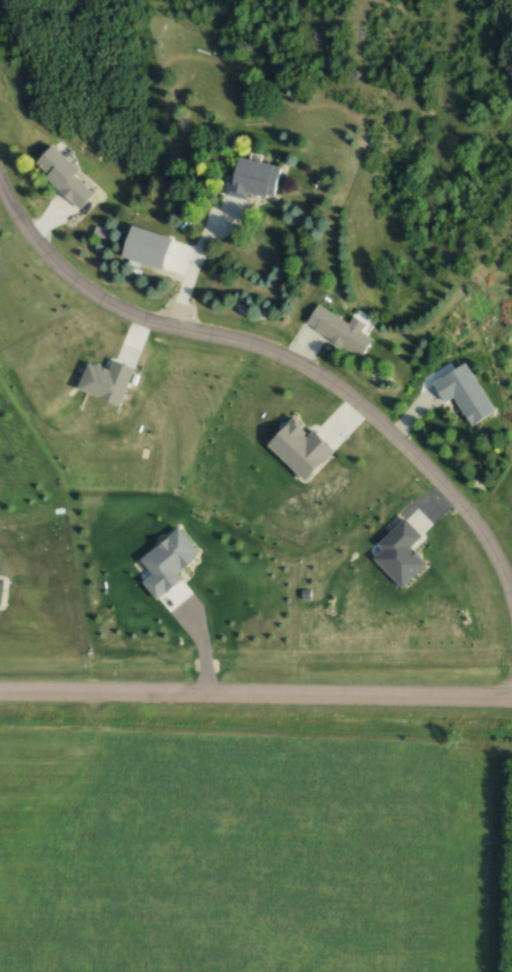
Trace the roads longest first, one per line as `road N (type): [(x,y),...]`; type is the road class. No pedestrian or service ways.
road 1 (residential): [(511,591),(492,538),(378,413),(268,341),(177,322),(95,290),(43,240),(0,161)]
road 2 (tertiary): [(511,695),(0,688)]

